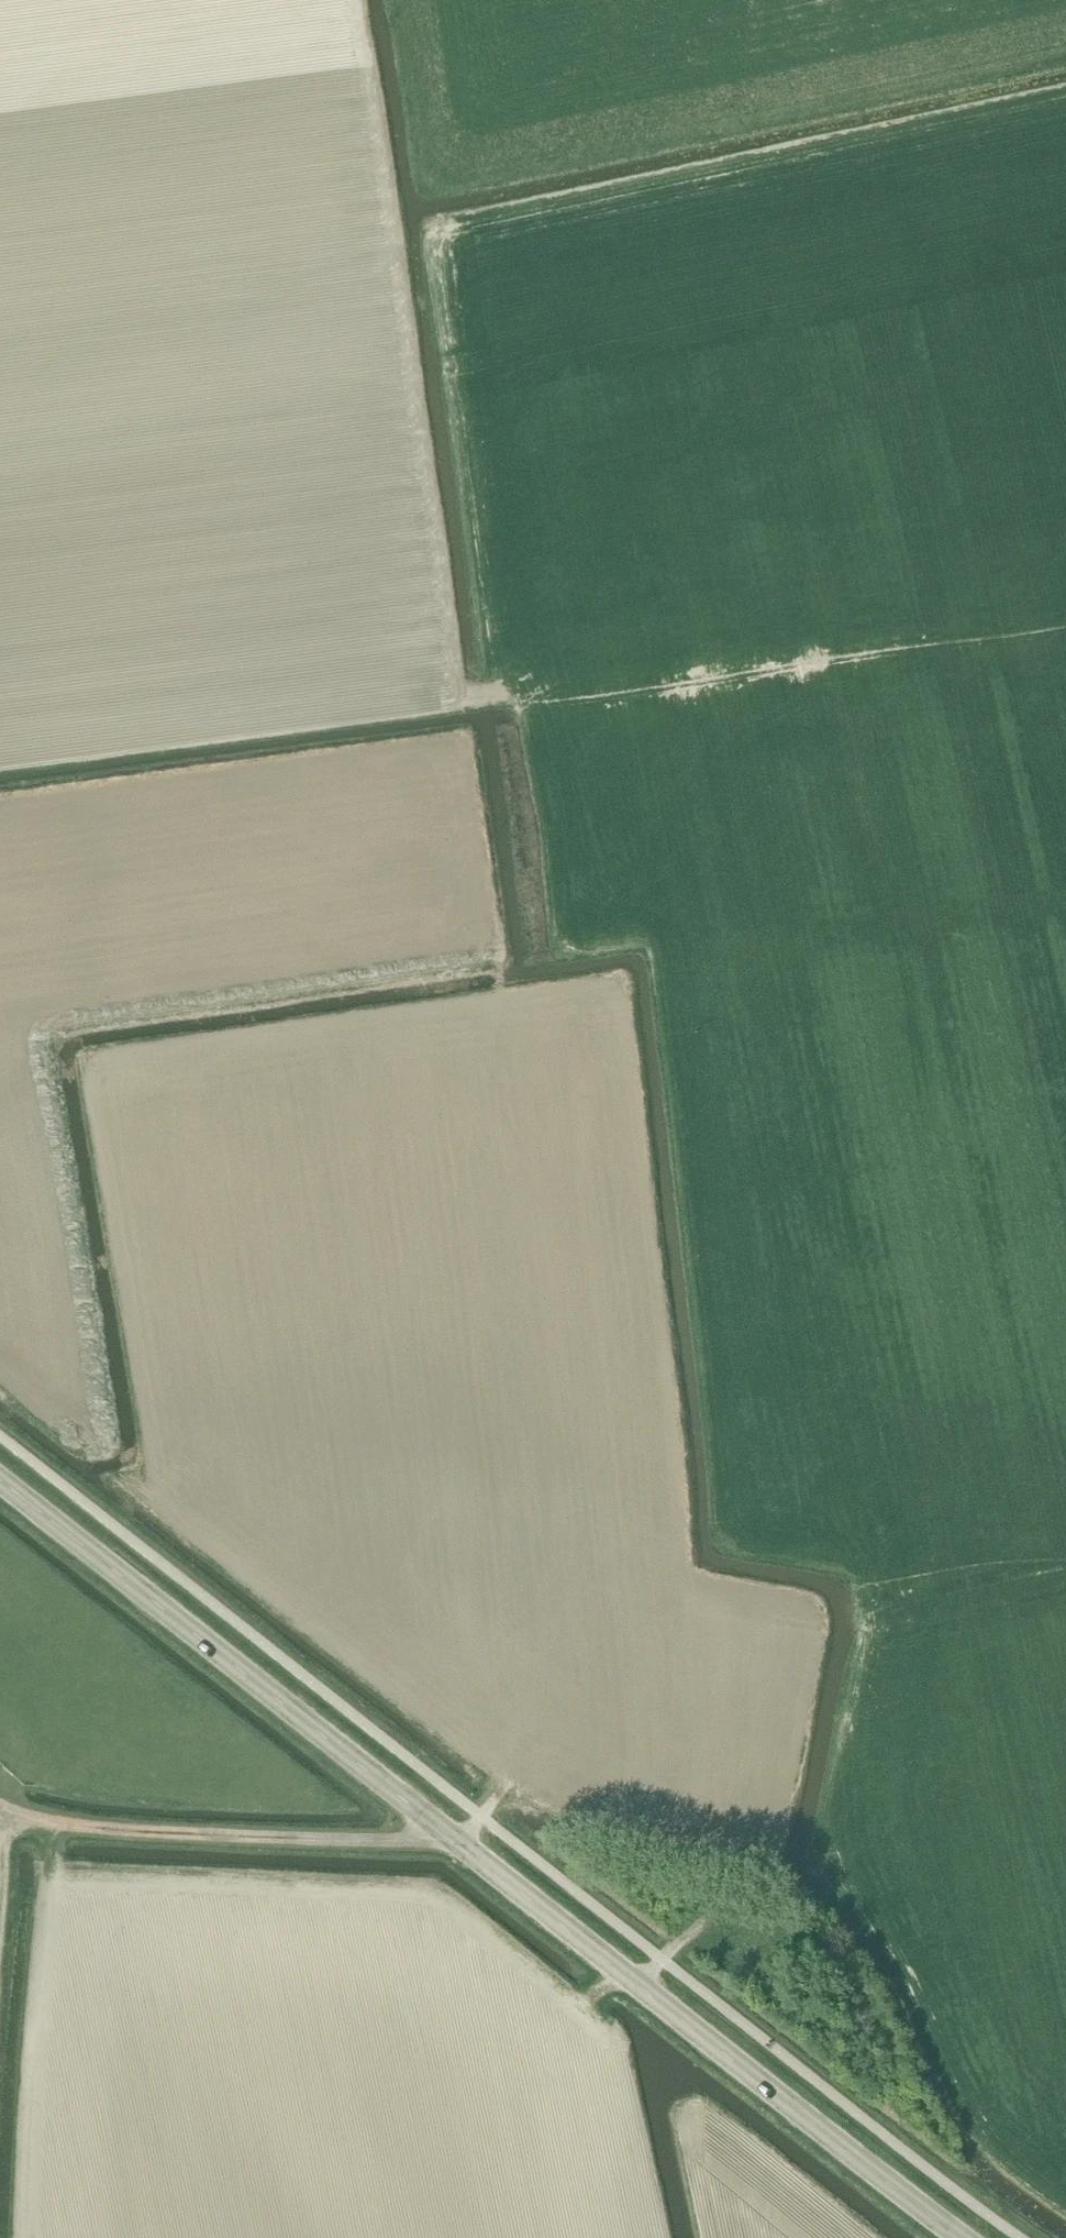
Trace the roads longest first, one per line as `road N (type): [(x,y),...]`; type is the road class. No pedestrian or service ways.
road 1 (secondary): [(958,2237),(456,1842)]
road 2 (secondary): [(456,1842),(0,1480)]
road 3 (track): [(456,1842),(191,1837),(24,1818),(0,1806)]

